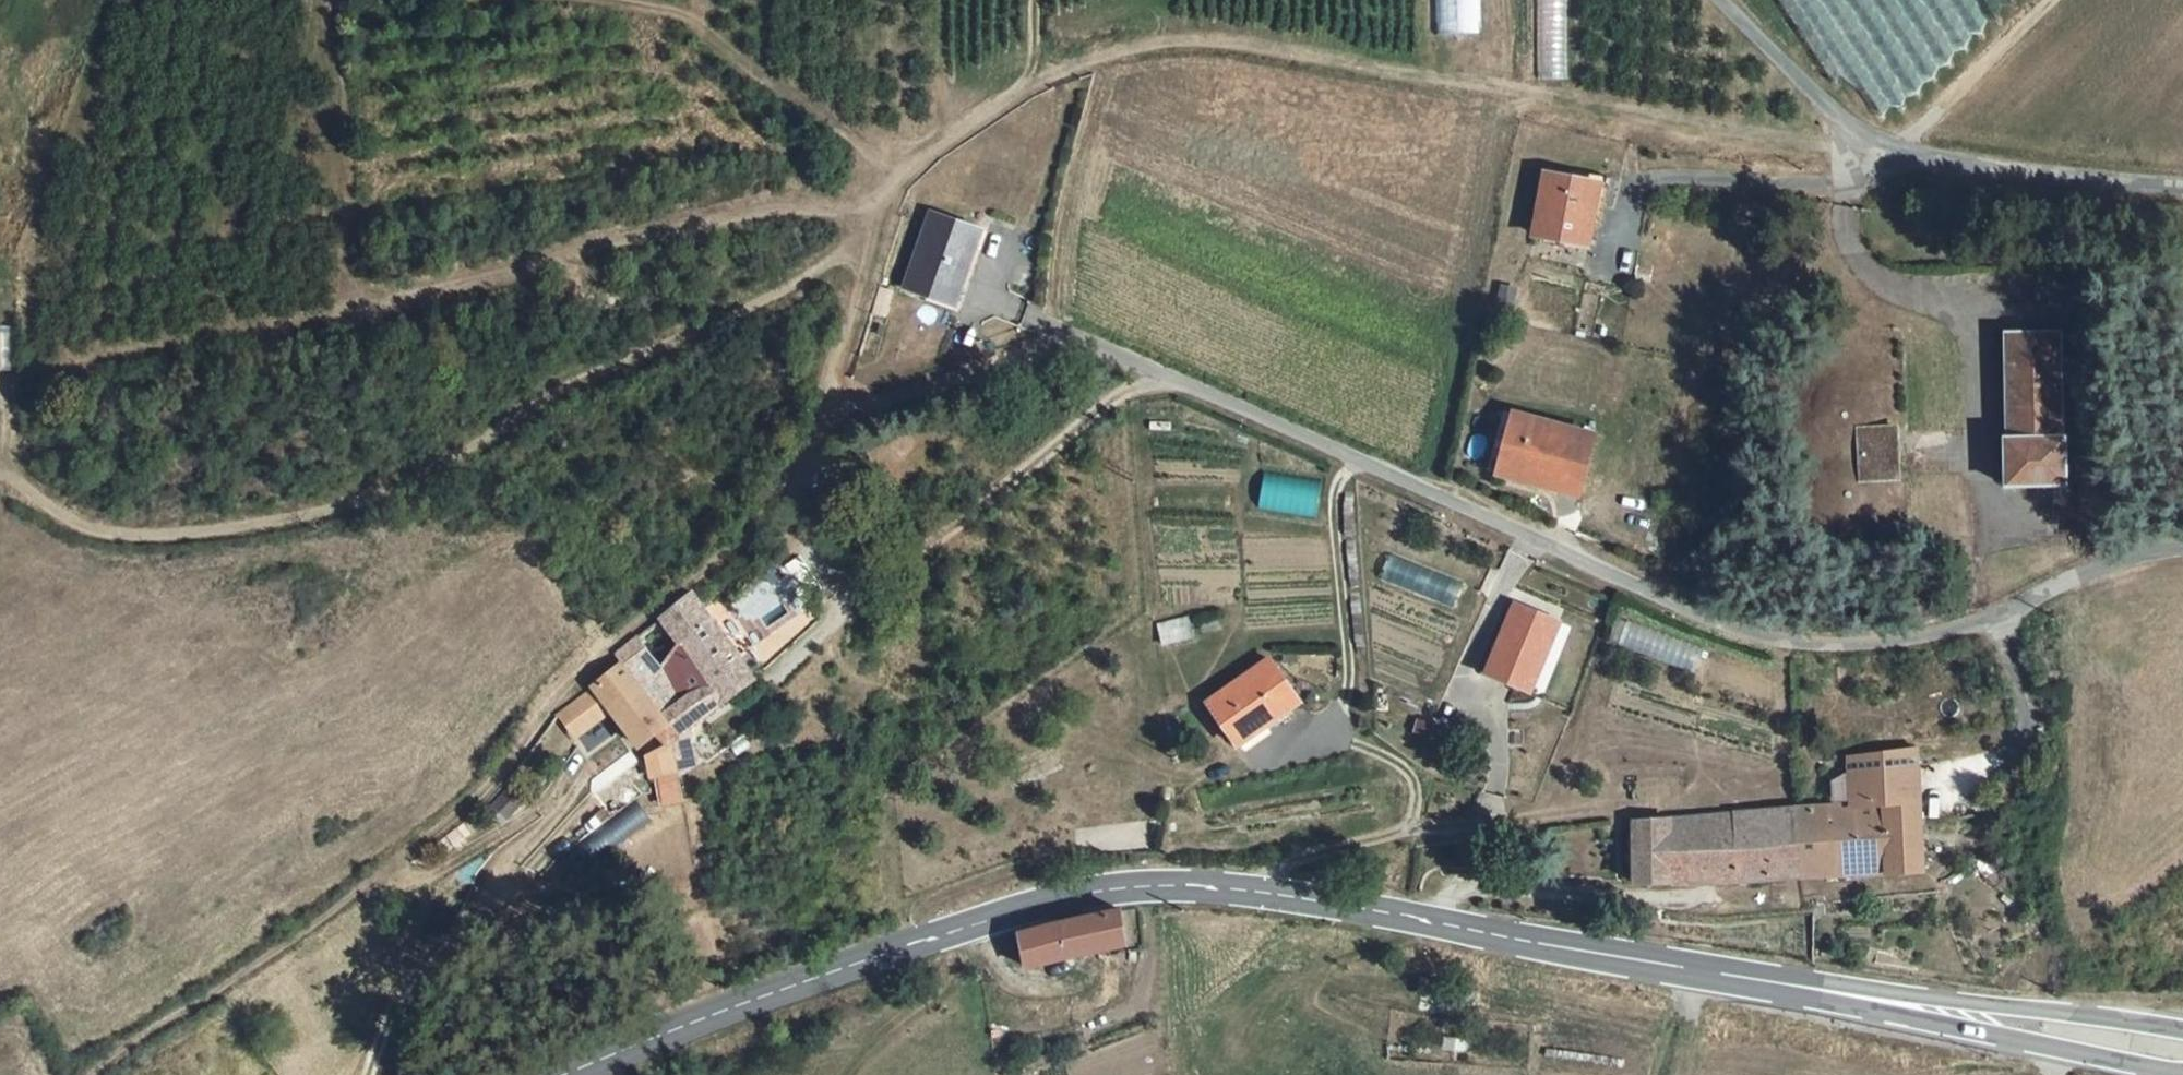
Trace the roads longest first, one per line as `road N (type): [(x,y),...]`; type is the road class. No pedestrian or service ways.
road 1 (secondary): [(2182,1044),(1203,886),(1048,898),(801,977),(572,1074)]
road 2 (unclassified): [(2182,549),(2015,603),(1967,628),(1819,648),(1725,628),(1055,334)]
road 3 (track): [(868,215),(941,144),(1051,69),(1153,35),(1249,35),(1517,73),(1850,137)]
road 4 (track): [(828,413),(748,532),(642,617),(538,717),(475,799),(278,954),(149,1028),(88,1074)]
road 5 (track): [(855,252),(556,389),(423,472),(338,507),(239,527),(121,534),(89,528),(0,475)]
road 6 (track): [(868,215),(640,241),(247,333)]
road 7 (unclassified): [(2182,183),(2053,176),(1903,154),(1850,137),(1709,0)]
road 8 (track): [(1055,334),(938,386),(828,413)]
road 9 (track): [(828,413),(855,252)]

